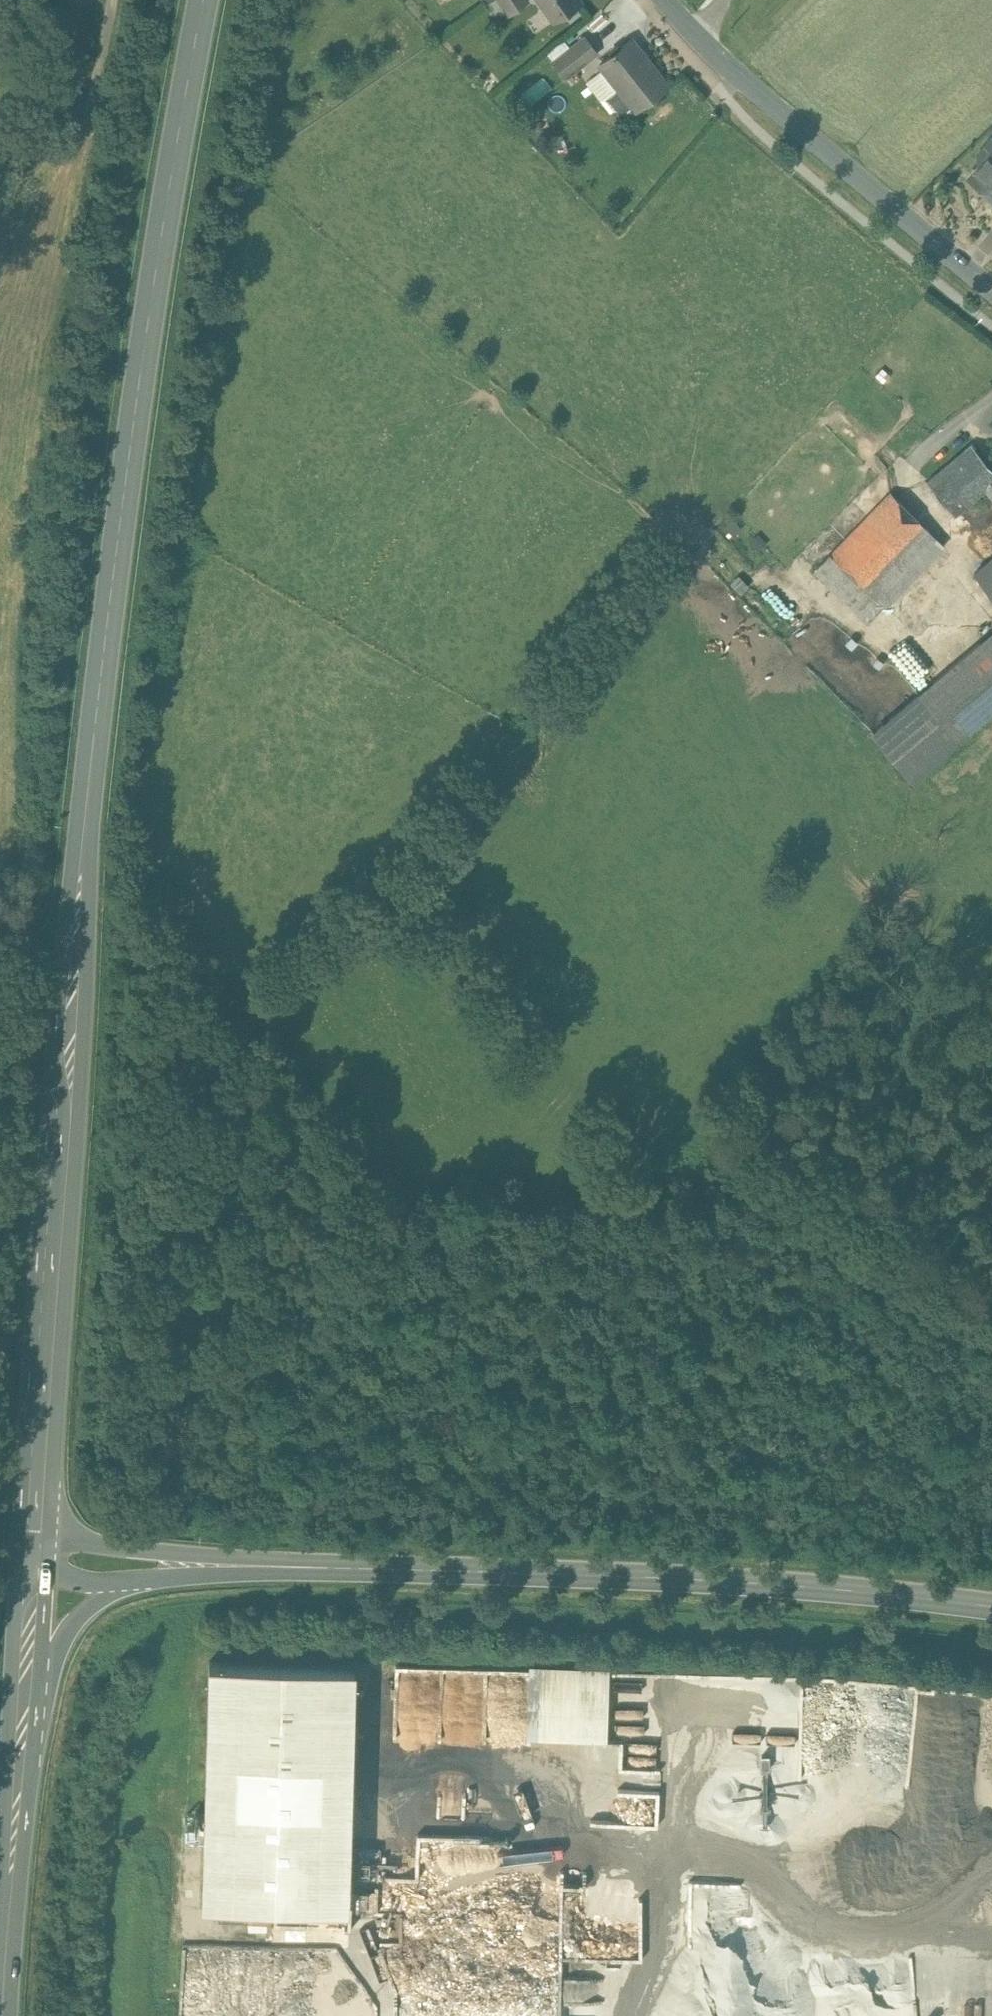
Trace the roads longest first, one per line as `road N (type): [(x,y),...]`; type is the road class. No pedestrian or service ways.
road 1 (primary): [(202,0),(122,483),(93,752),(33,1559)]
road 2 (tertiary): [(157,1564),(540,1573),(991,1608)]
road 3 (tertiary): [(666,0),(838,170),(991,297)]
road 4 (primary): [(25,1685),(2,2015)]
road 5 (tertiary): [(25,1685),(73,1624),(157,1564)]
road 6 (primary): [(33,1559),(25,1685)]
road 7 (tertiary): [(157,1564),(33,1559)]

